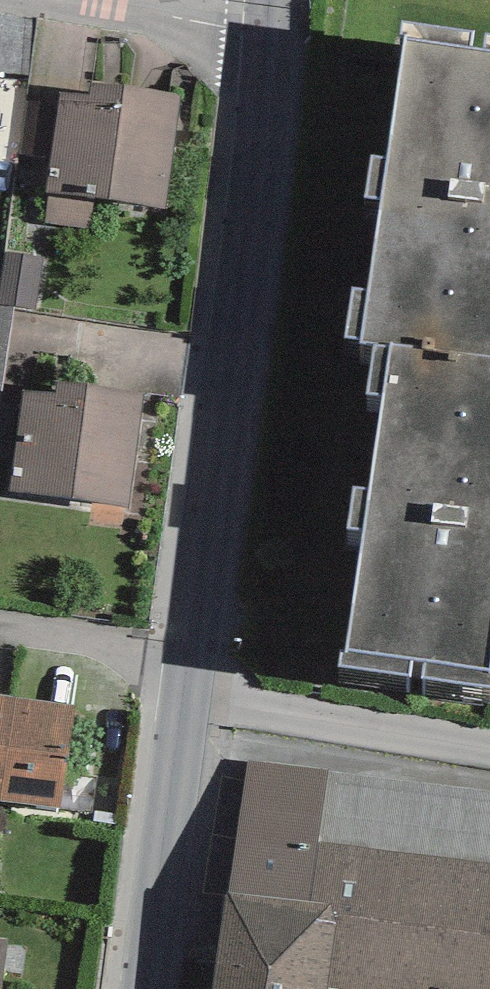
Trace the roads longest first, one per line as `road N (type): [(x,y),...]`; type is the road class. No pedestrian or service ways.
road 1 (tertiary): [(264,30),(232,367),(185,703)]
road 2 (residential): [(489,759),(185,703)]
road 3 (tertiary): [(185,703),(142,988)]
road 4 (residential): [(96,0),(264,30)]

